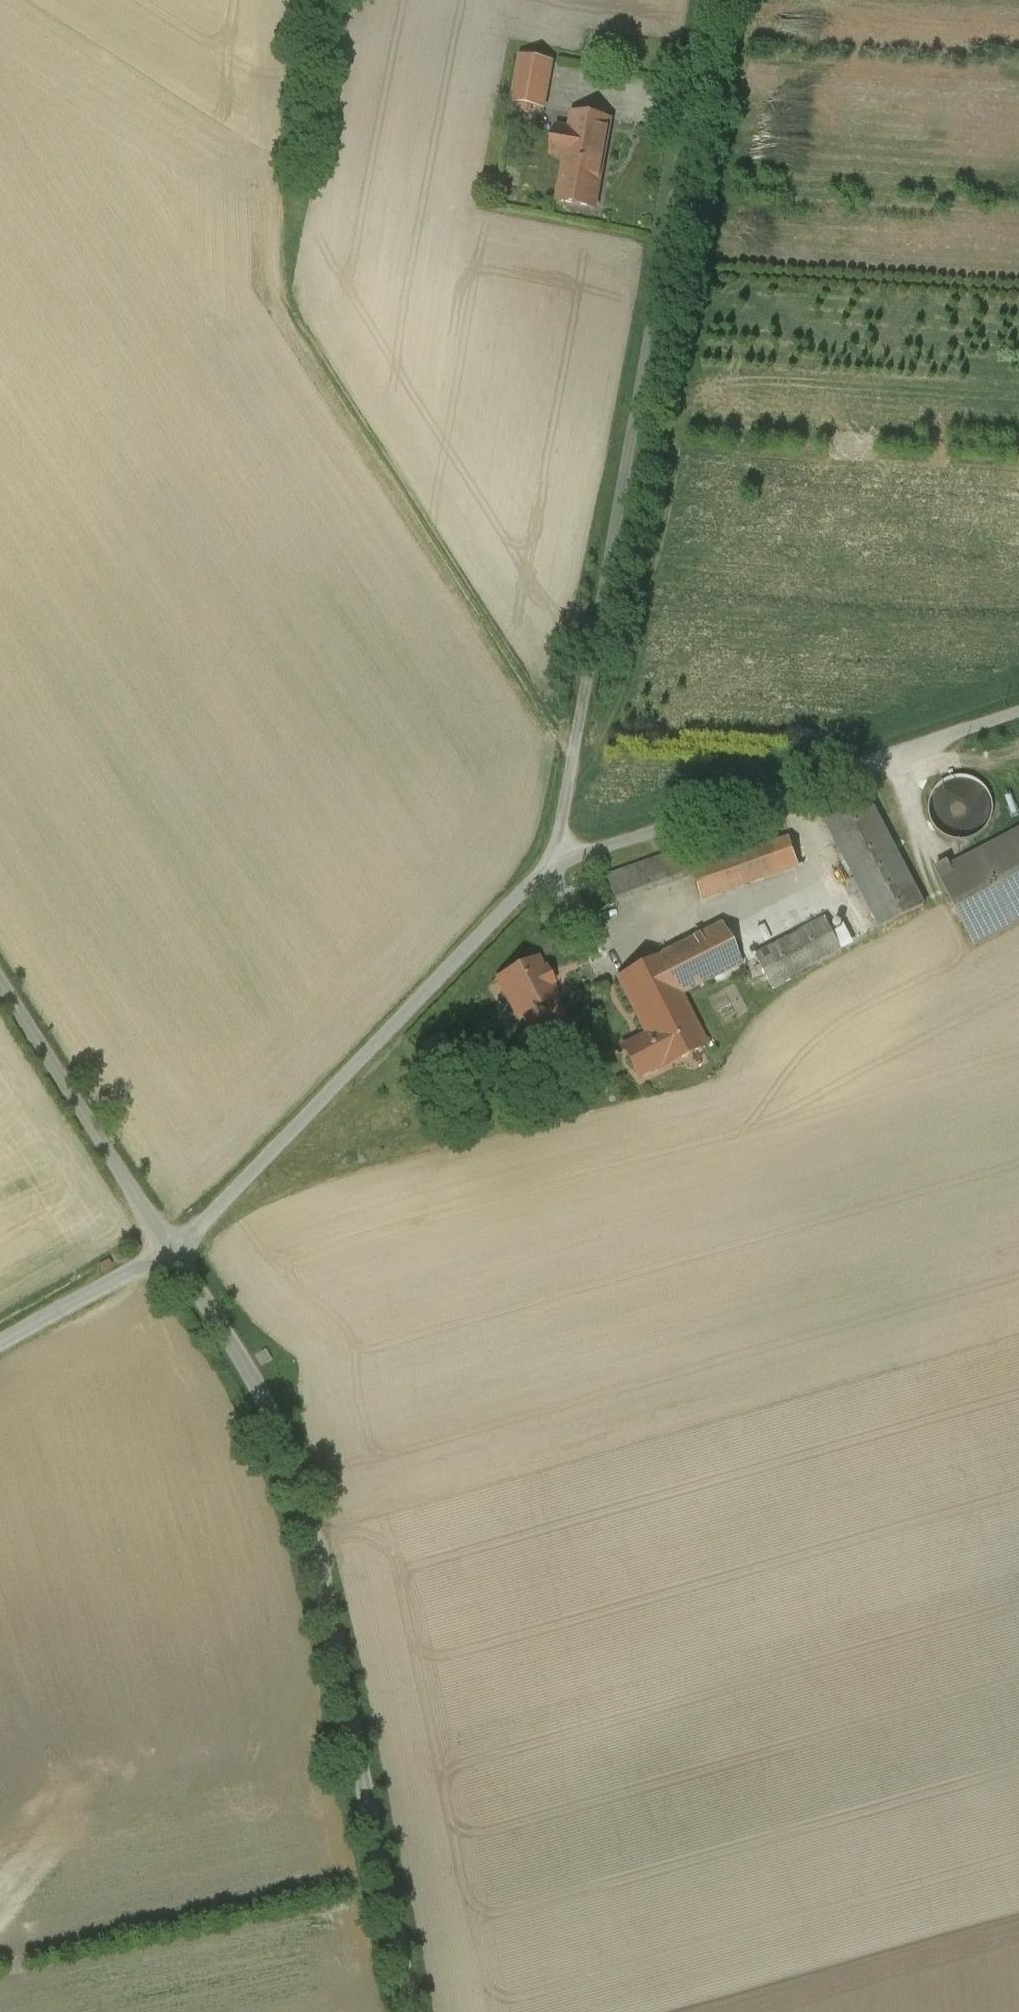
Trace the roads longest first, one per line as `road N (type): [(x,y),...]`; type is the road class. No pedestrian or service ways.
road 1 (unclassified): [(543,849),(565,810),(709,0)]
road 2 (unclassified): [(177,1246),(273,1407),(300,1491),(411,2011)]
road 3 (unclassified): [(177,1246),(517,900),(543,849)]
road 4 (unclassified): [(543,849),(605,849),(1018,713)]
road 5 (unclassified): [(0,981),(177,1246)]
road 6 (unclassified): [(0,1338),(177,1246)]

